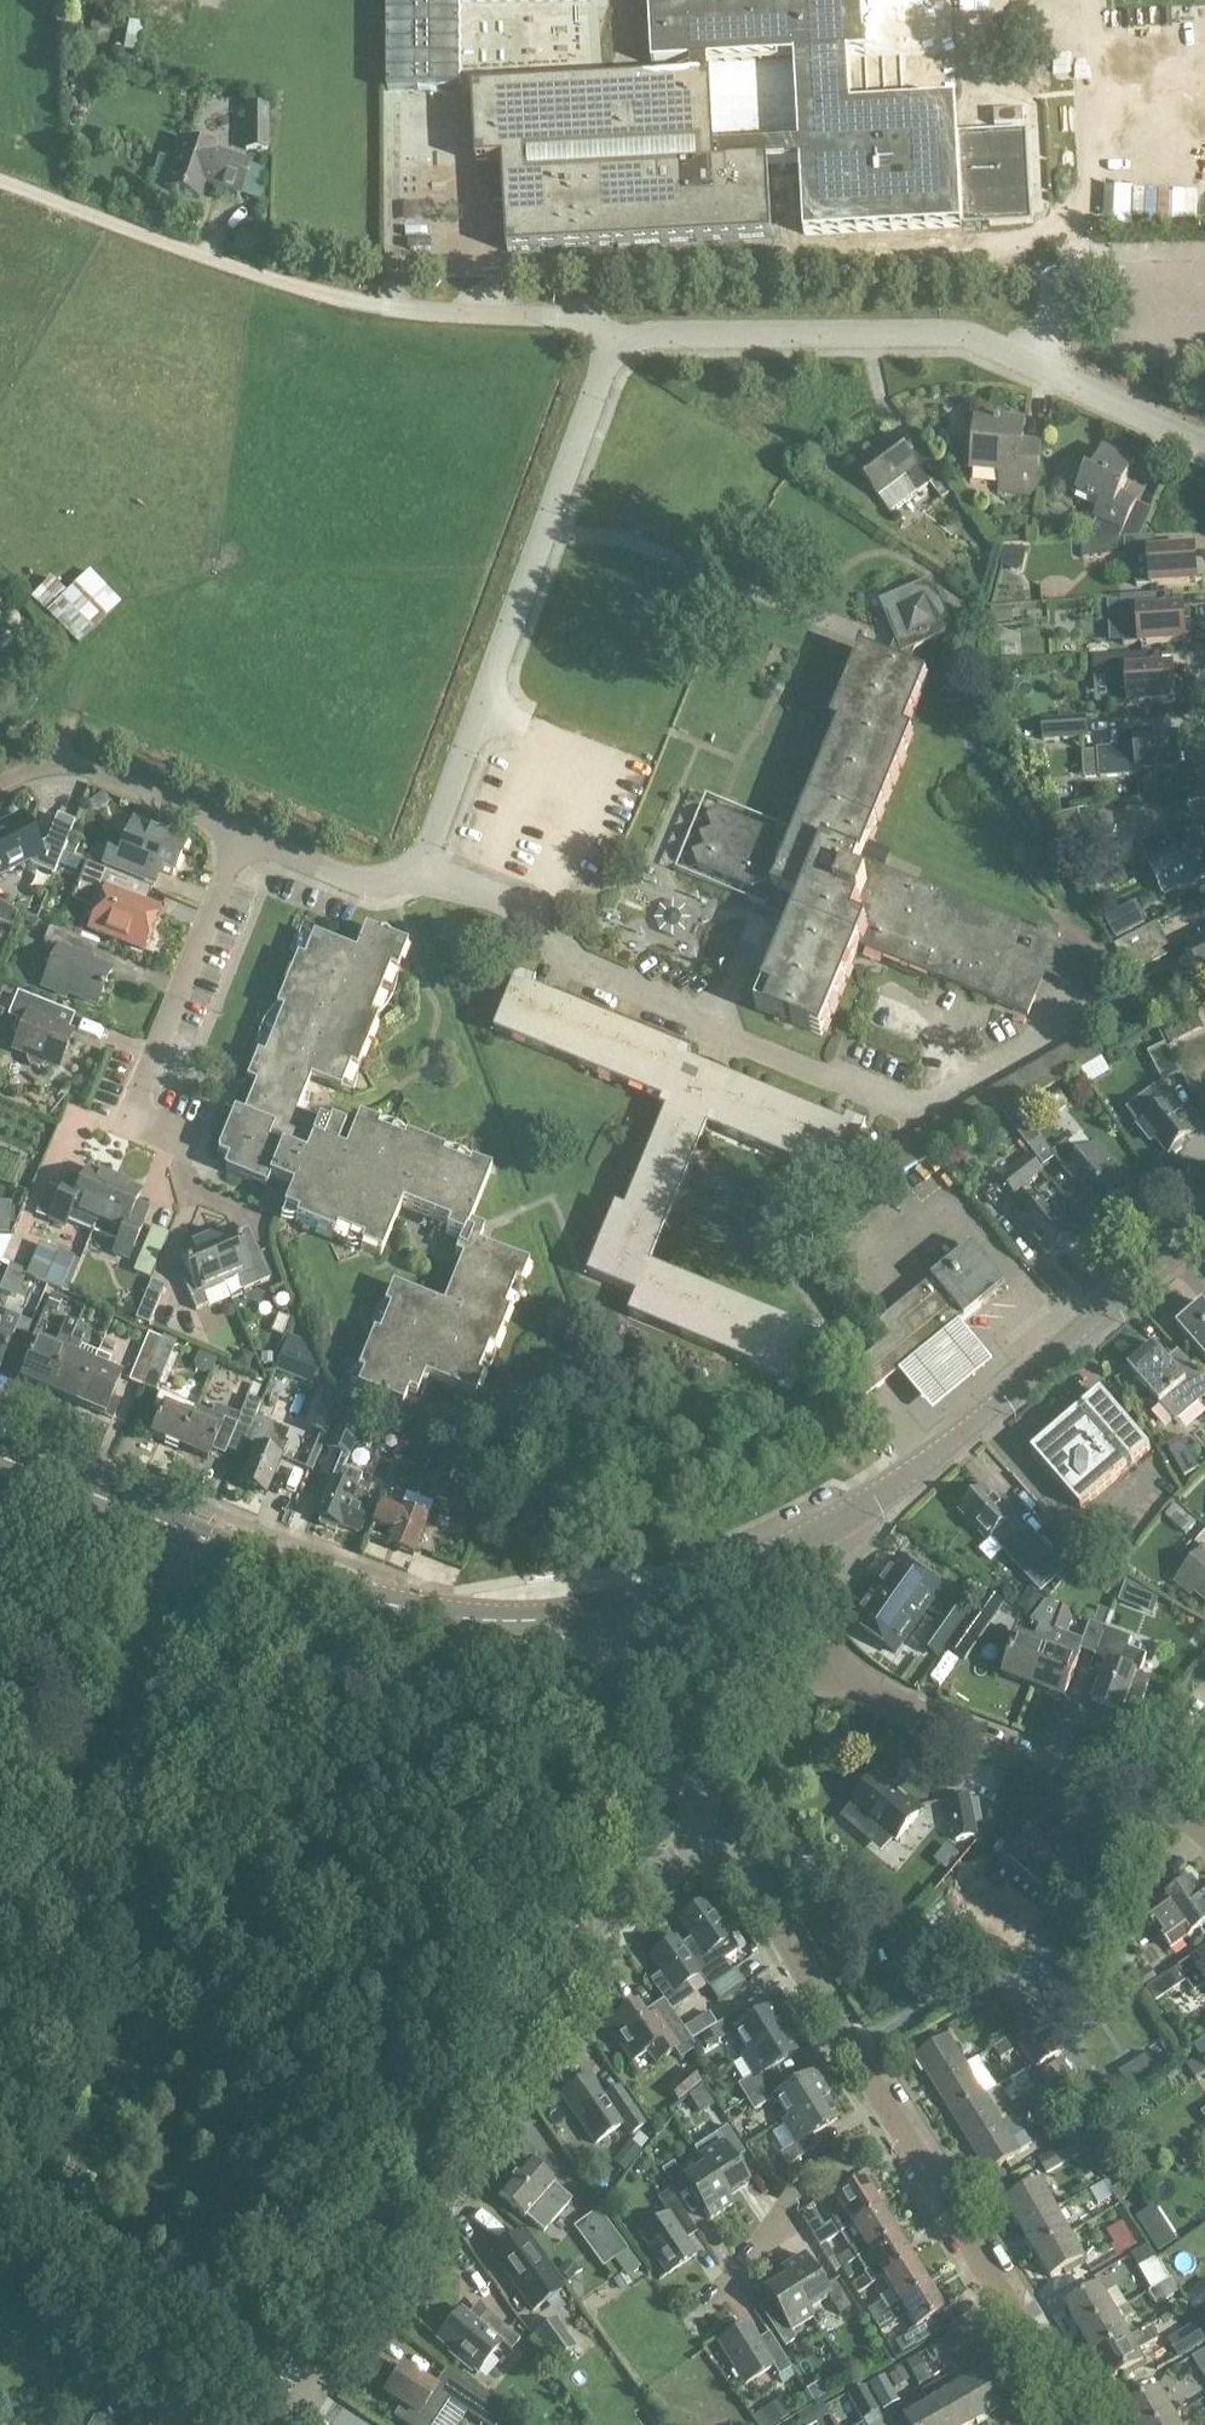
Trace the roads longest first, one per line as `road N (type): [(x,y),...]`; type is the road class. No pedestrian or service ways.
road 1 (residential): [(239,831),(357,882),(384,883),(414,867),(615,344)]
road 2 (residential): [(719,1836),(638,1884),(591,1941),(282,2424)]
road 3 (tertiary): [(587,1614),(777,1551),(853,1511),(951,1442),(1204,1227)]
road 4 (residential): [(0,1934),(59,1849),(198,1537)]
road 5 (residential): [(615,344),(651,333),(966,333),(1037,366)]
road 6 (track): [(381,307),(272,283),(0,184)]
road 7 (tertiary): [(587,1614),(413,1607),(333,1589),(198,1537)]
road 8 (residential): [(1147,1799),(884,1698),(804,1658)]
road 9 (residential): [(1076,2424),(897,2121)]
road 10 (residential): [(897,2121),(719,1836)]
road 11 (residential): [(170,1130),(154,1125),(144,1103),(147,1076),(239,831)]
road 12 (residential): [(701,2310),(779,2231),(786,2197),(897,2121)]
road 13 (residential): [(719,1836),(587,1614)]
road 14 (residential): [(0,784),(33,769),(90,768),(239,831)]
road 15 (residential): [(615,344),(598,327),(559,318),(381,307)]
road 16 (tertiary): [(198,1537),(0,1458)]
road 17 (residential): [(1204,447),(1037,366)]

